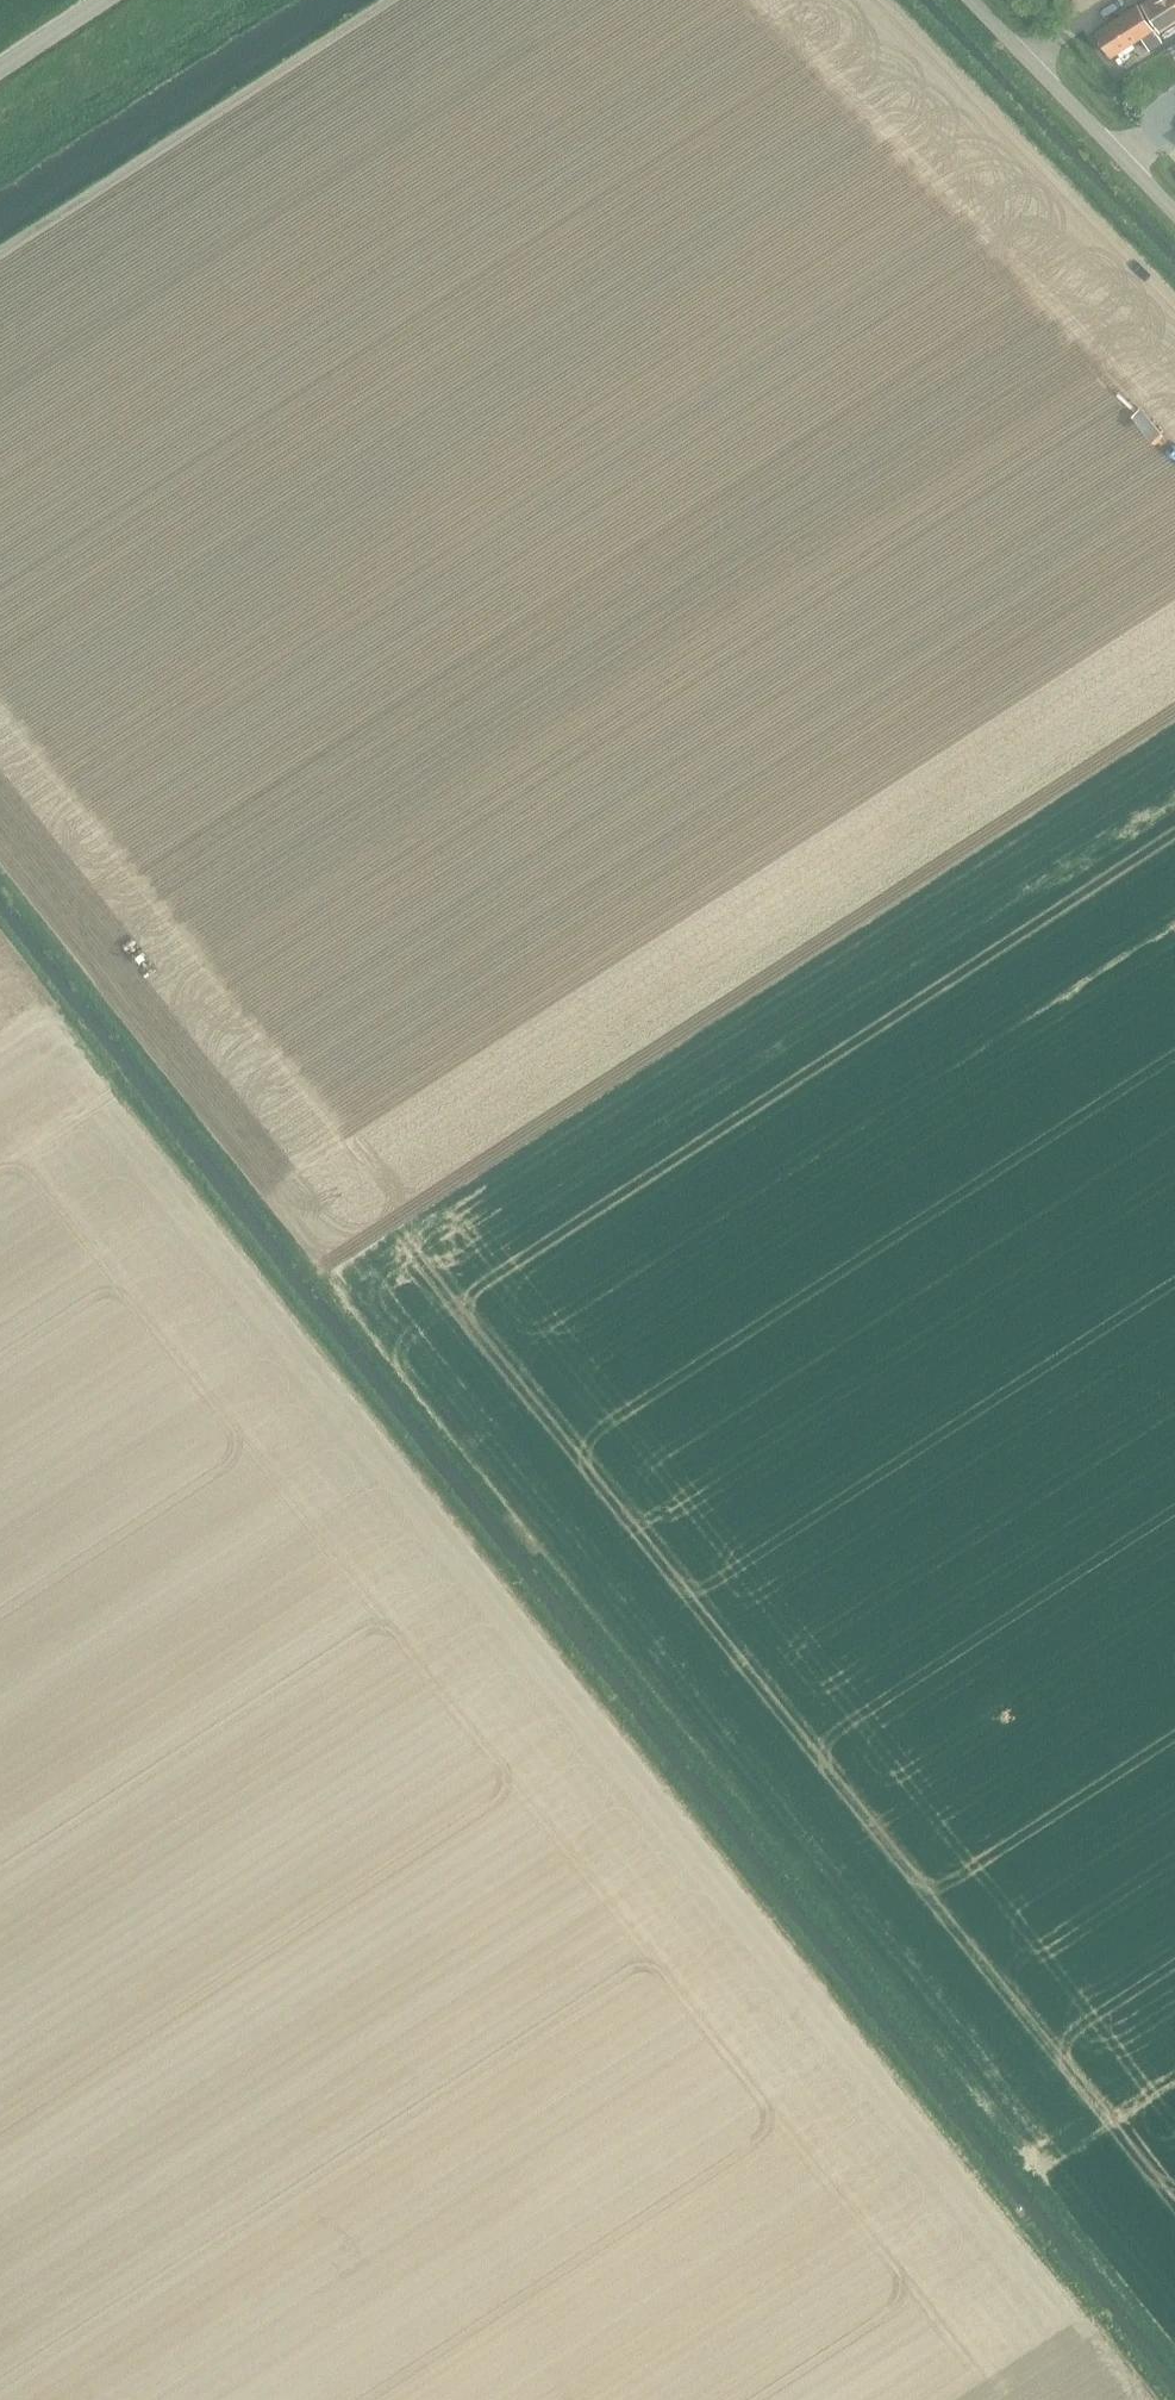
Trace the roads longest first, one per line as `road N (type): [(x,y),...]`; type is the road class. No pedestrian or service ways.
road 1 (unclassified): [(1174,210),(974,0)]
road 2 (unclassified): [(0,70),(105,0)]

